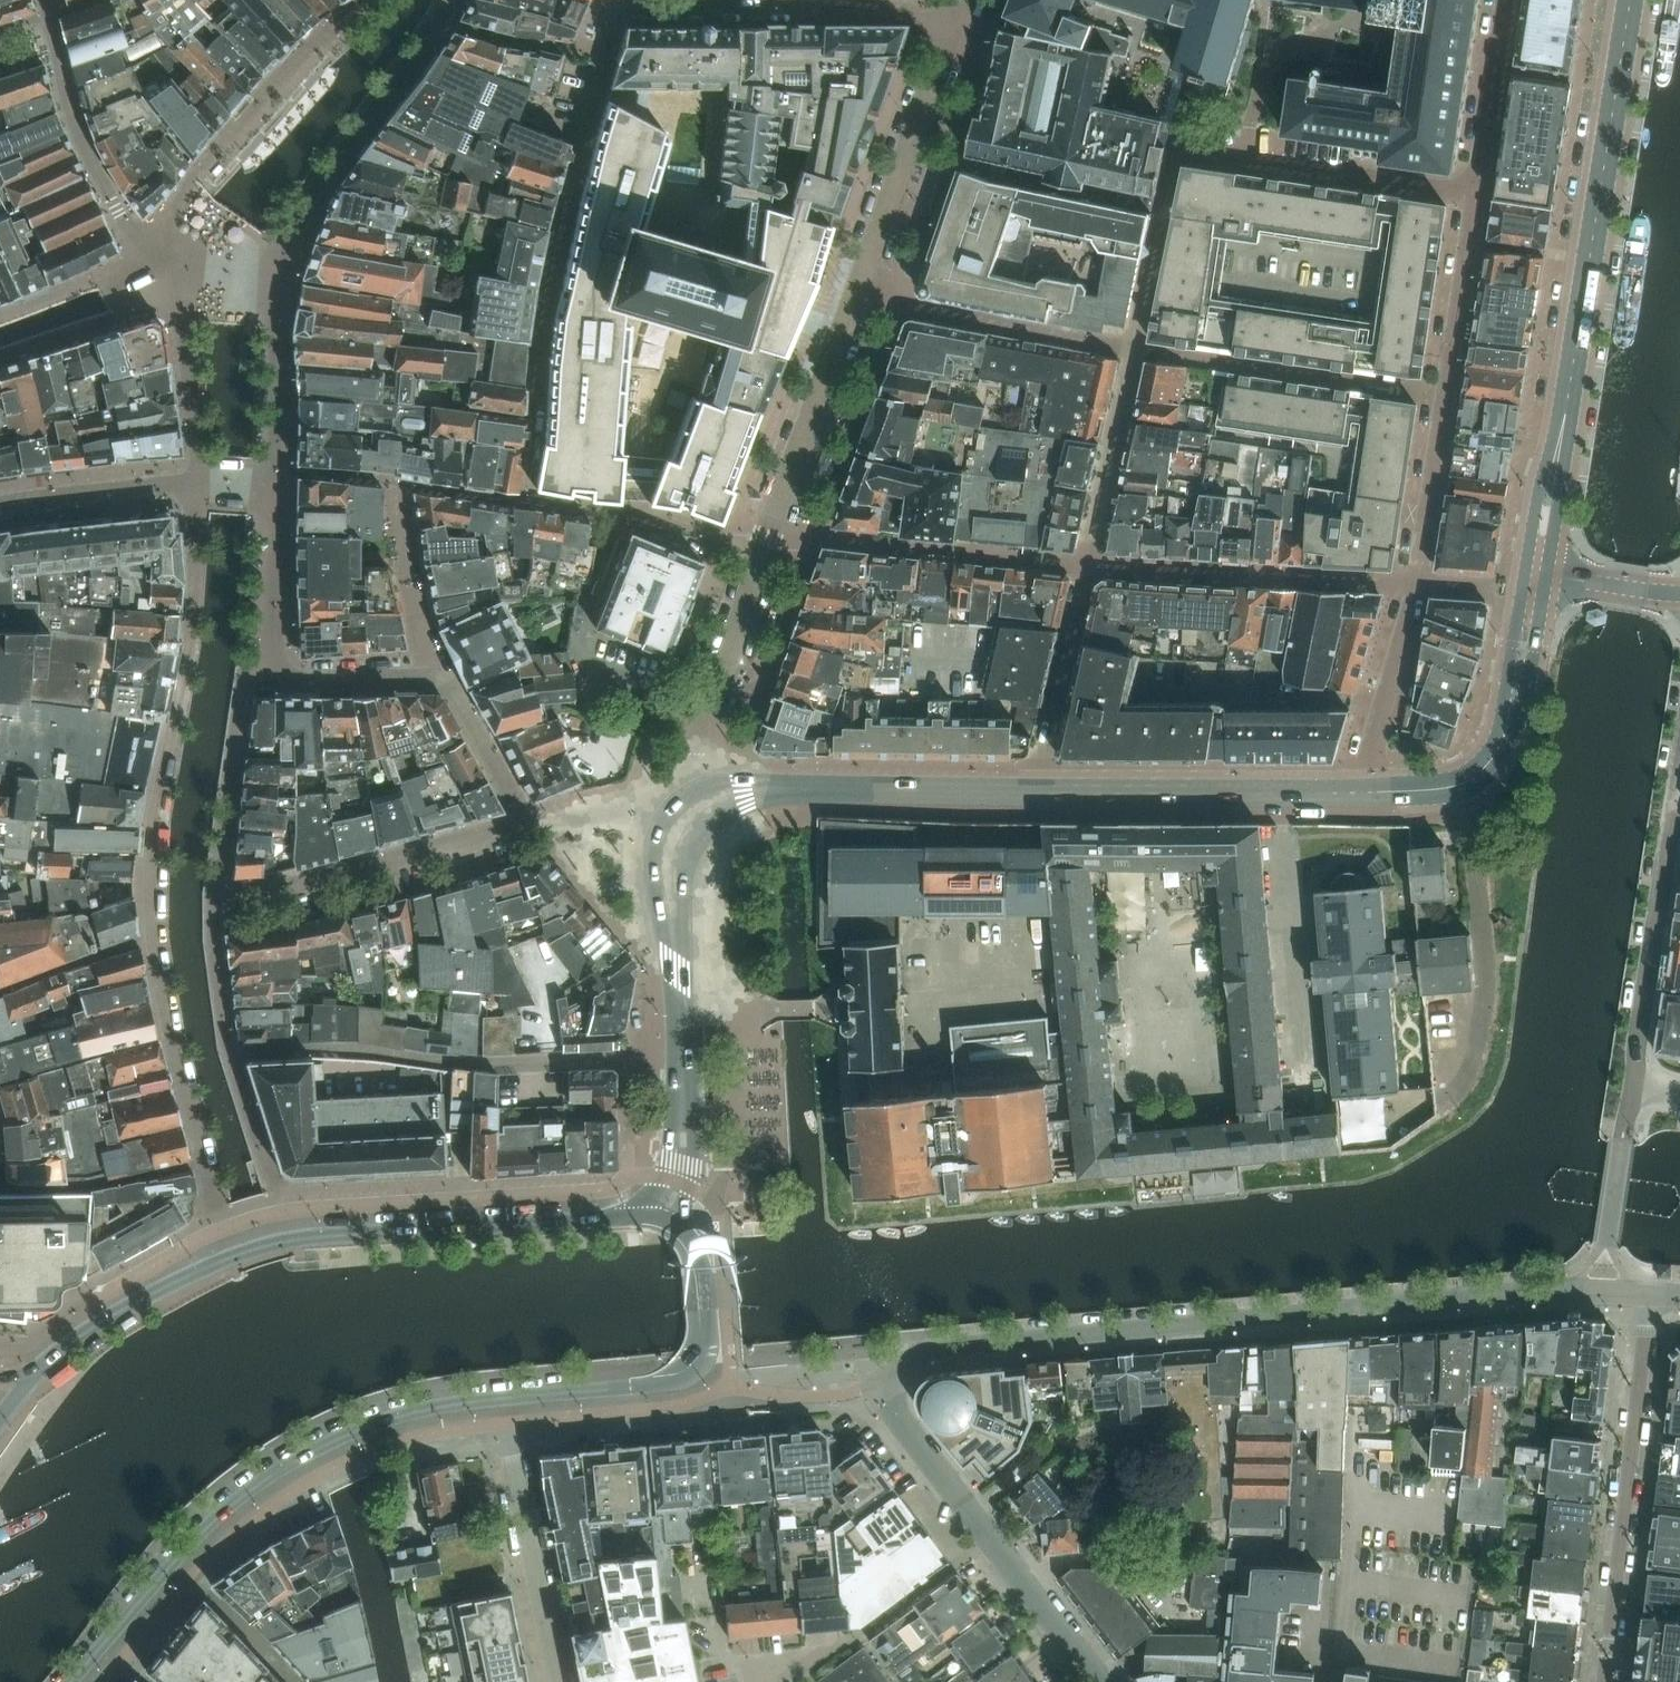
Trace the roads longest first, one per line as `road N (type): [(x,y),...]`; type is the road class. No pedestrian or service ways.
road 1 (unclassified): [(198,484),(187,652),(155,817),(153,935),(169,1035),(230,1257)]
road 2 (residential): [(1647,1295),(1508,1293),(934,1347),(908,1357),(881,1388)]
road 3 (secondary): [(70,1681),(206,1528),(278,1470),(383,1420),(499,1398)]
road 4 (unclassified): [(711,784),(702,767),(707,724),(857,289)]
road 5 (residential): [(530,473),(552,267),(625,1)]
road 6 (secondary): [(632,1216),(294,1239),(230,1257)]
road 7 (residential): [(1647,1295),(1604,1681)]
road 8 (secondary): [(1571,379),(1630,0)]
road 9 (residential): [(1419,566),(1476,195)]
road 10 (secondary): [(499,1398),(693,1375),(711,1344),(704,1272),(679,1229)]
road 11 (secondary): [(1038,791),(1377,791)]
road 12 (residential): [(278,281),(318,183),(448,0)]
road 13 (residential): [(625,1),(918,15),(952,28)]
road 14 (unclassified): [(1679,767),(1633,1089)]
road 15 (residential): [(1476,195),(1178,150)]
road 16 (residential): [(558,1681),(499,1398)]
road 17 (residential): [(1136,349),(857,289)]
road 18 (unclassified): [(857,289),(952,28)]
road 19 (residential): [(139,256),(69,107),(48,15)]
road 20 (residential): [(280,890),(530,826)]
road 21 (residential): [(787,1681),(990,1537)]
road 22 (unclassified): [(216,904),(245,687),(273,682)]
road 23 (secondary): [(792,788),(1038,791)]
road 24 (secondary): [(230,1257),(92,1327),(34,1375)]
road 25 (residential): [(1038,791),(1084,581)]
road 26 (secondary): [(1480,770),(1502,757),(1518,723),(1547,575)]
road 27 (unclassified): [(180,275),(198,484)]
road 28 (residential): [(278,489),(278,281)]
road 29 (secondary): [(1526,571),(1504,707),(1480,770)]
road 30 (residential): [(1136,349),(1178,150)]
road 31 (unclassified): [(0,503),(198,484)]
road 32 (secondary): [(1547,575),(1571,379)]
road 33 (residential): [(1476,195),(1507,0)]
road 34 (secondary): [(1571,379),(1526,571)]
road 35 (unclassified): [(273,682),(278,489)]
road 36 (residential): [(1377,791),(1377,727),(1409,605)]
road 37 (residential): [(990,1537),(881,1388)]
road 38 (residential): [(1100,1681),(990,1537)]
road 39 (residential): [(1097,521),(1136,349)]
road 40 (unclassified): [(530,826),(443,679)]
road 41 (unclassified): [(443,679),(273,682)]
road 42 (unclassified): [(443,679),(415,605),(399,519)]
road 43 (secondary): [(679,1229),(695,1147),(682,1070)]
road 44 (secondary): [(682,1070),(664,1177),(632,1216)]
road 45 (residential): [(232,1053),(216,904)]
road 46 (unclassified): [(530,826),(623,814),(661,823)]
road 47 (secondary): [(661,823),(654,880),(674,943)]

